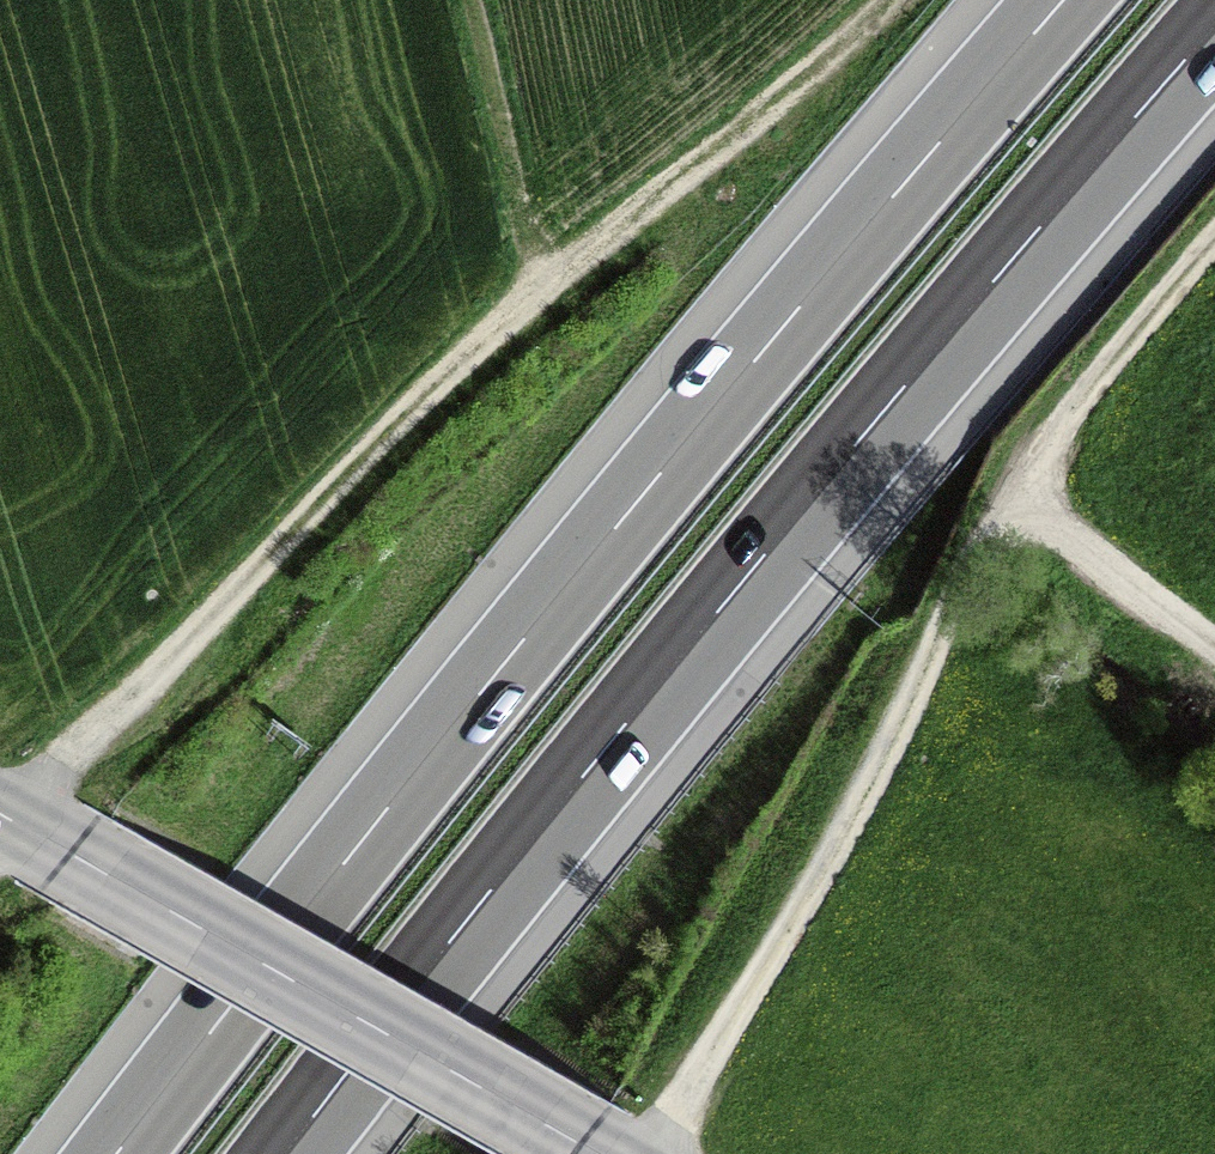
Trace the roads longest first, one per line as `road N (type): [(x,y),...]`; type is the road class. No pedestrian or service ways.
road 1 (motorway): [(1063,0),(504,664),(117,1153)]
road 2 (motorway): [(285,1153),(740,585),(1214,27)]
road 3 (track): [(890,0),(424,396),(0,837)]
road 4 (track): [(652,1153),(838,845),(950,607),(1015,497)]
road 5 (secondary): [(0,814),(581,1145)]
road 6 (track): [(1015,497),(1107,368),(1214,241)]
road 7 (track): [(475,0),(543,288)]
road 8 (track): [(1187,1153),(941,1014)]
road 9 (track): [(1015,497),(1214,646)]

